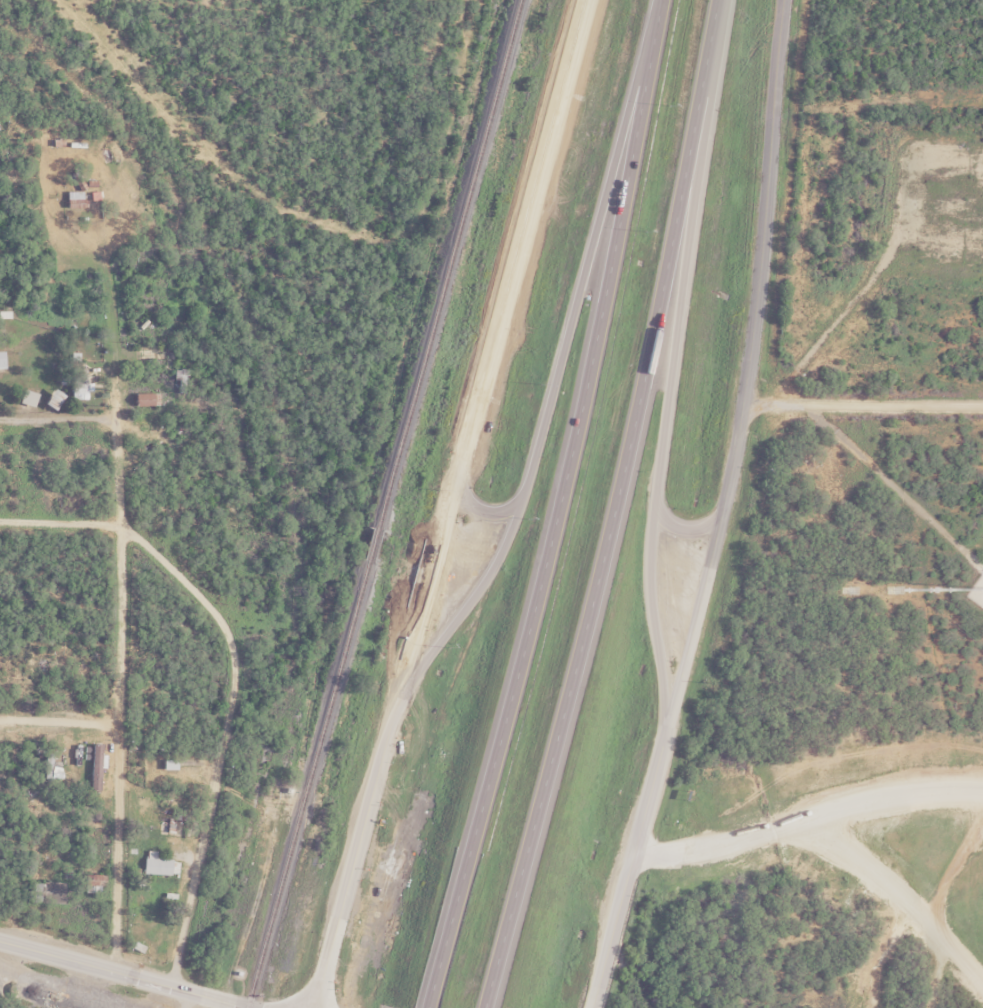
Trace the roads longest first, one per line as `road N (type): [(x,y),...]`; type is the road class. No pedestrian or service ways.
road 1 (motorway): [(660,0),(543,569),(426,1007)]
road 2 (motorway): [(484,1007),(630,438),(717,0)]
road 3 (tertiary): [(782,0),(742,404),(667,726)]
road 4 (motorway): [(667,726),(650,539),(727,0)]
road 5 (tertiary): [(397,699),(584,0)]
road 6 (motorway): [(654,32),(504,542),(397,699)]
road 7 (residential): [(111,424),(122,612),(113,971)]
road 8 (residential): [(170,987),(235,662),(217,616),(119,526)]
road 9 (secondary): [(313,1007),(397,699)]
road 10 (secondary): [(589,1007),(667,726)]
road 11 (secondary): [(243,1007),(0,942)]
road 12 (residential): [(742,404),(982,404)]

